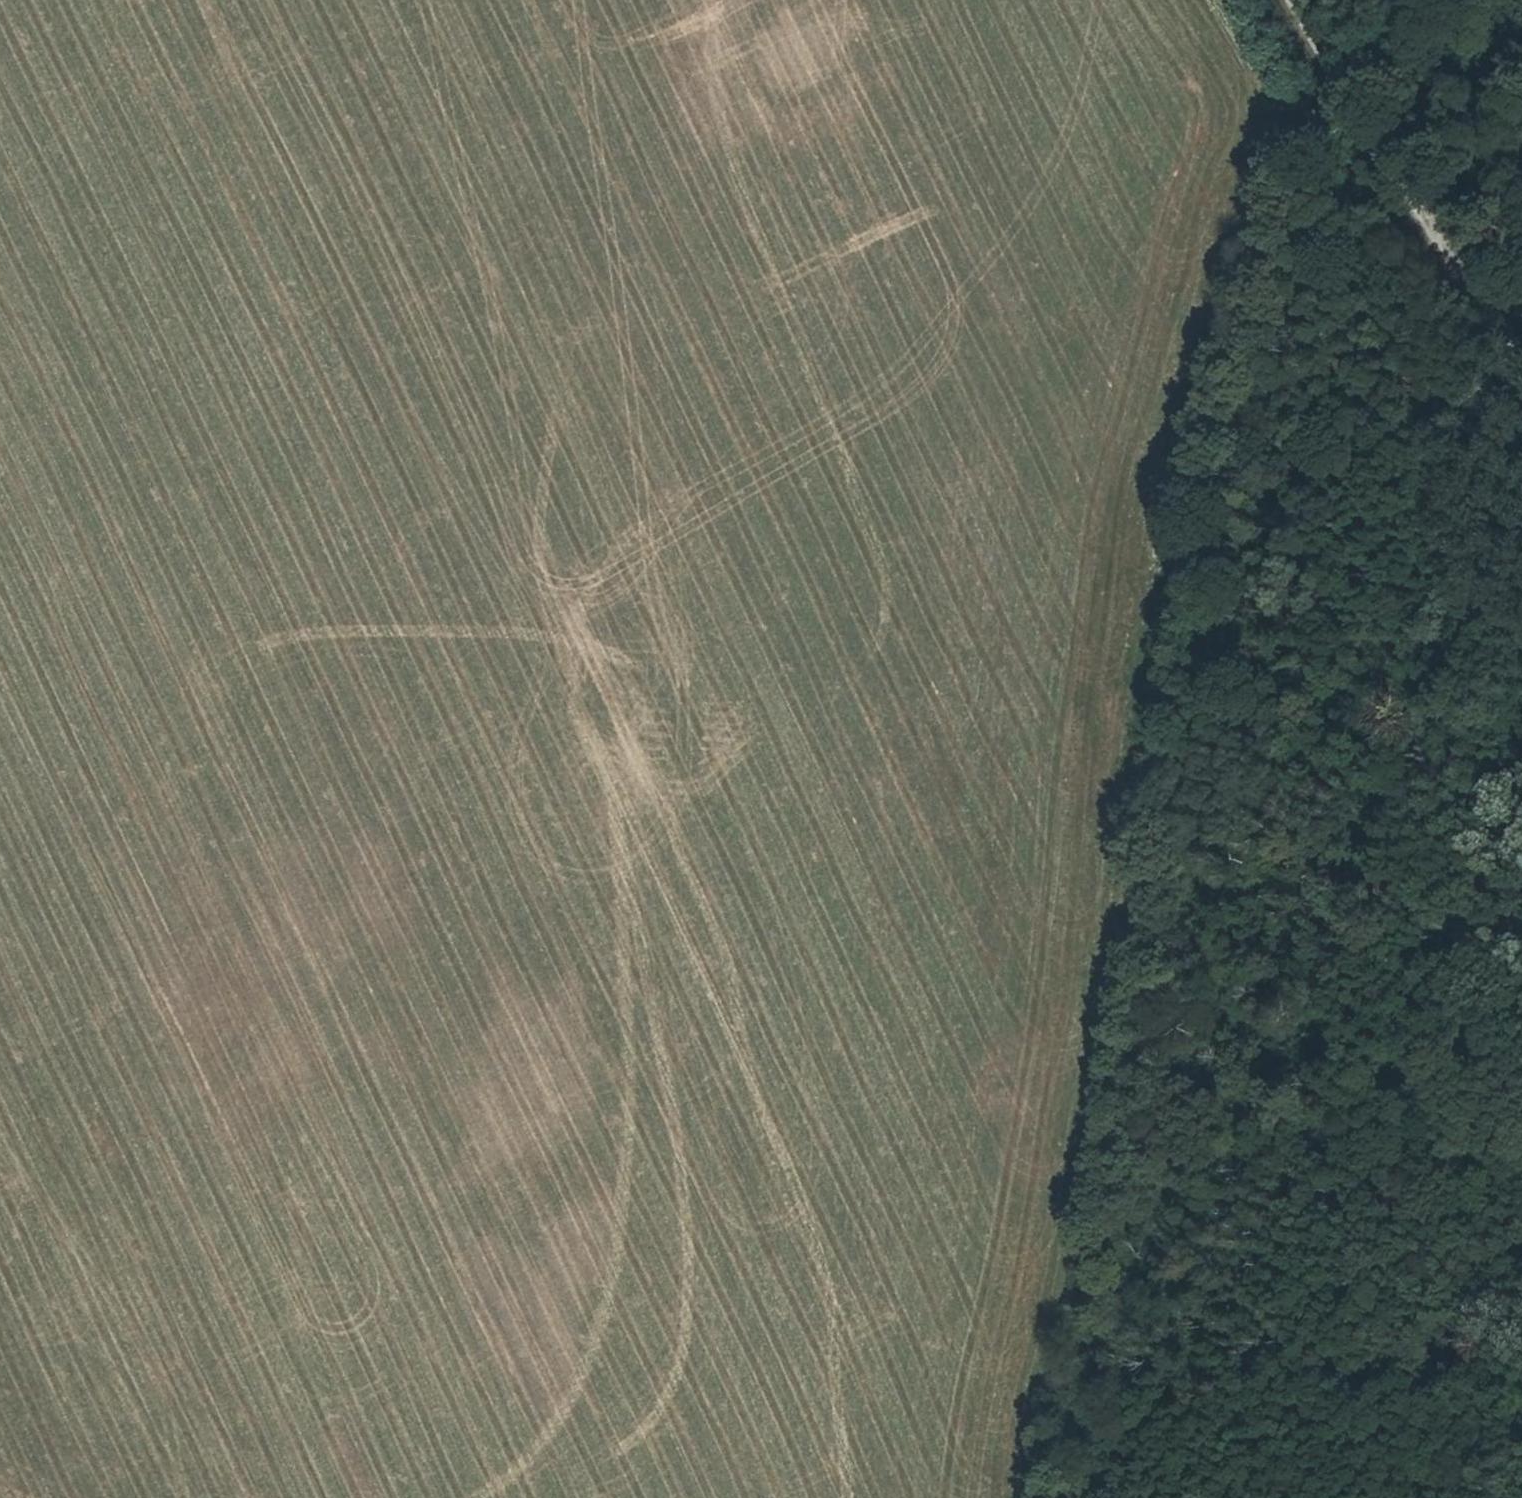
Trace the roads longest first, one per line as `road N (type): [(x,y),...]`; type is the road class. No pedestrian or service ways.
road 1 (track): [(1294,0),(1479,318),(1521,365)]

